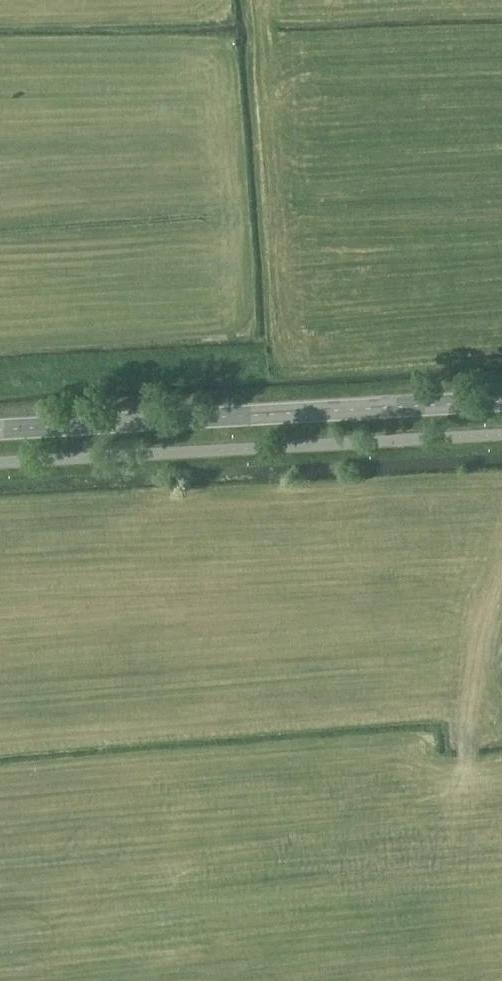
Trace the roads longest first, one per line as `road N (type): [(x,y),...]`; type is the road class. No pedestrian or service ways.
road 1 (secondary): [(0,432),(501,403)]
road 2 (track): [(436,980),(478,676),(501,575)]

